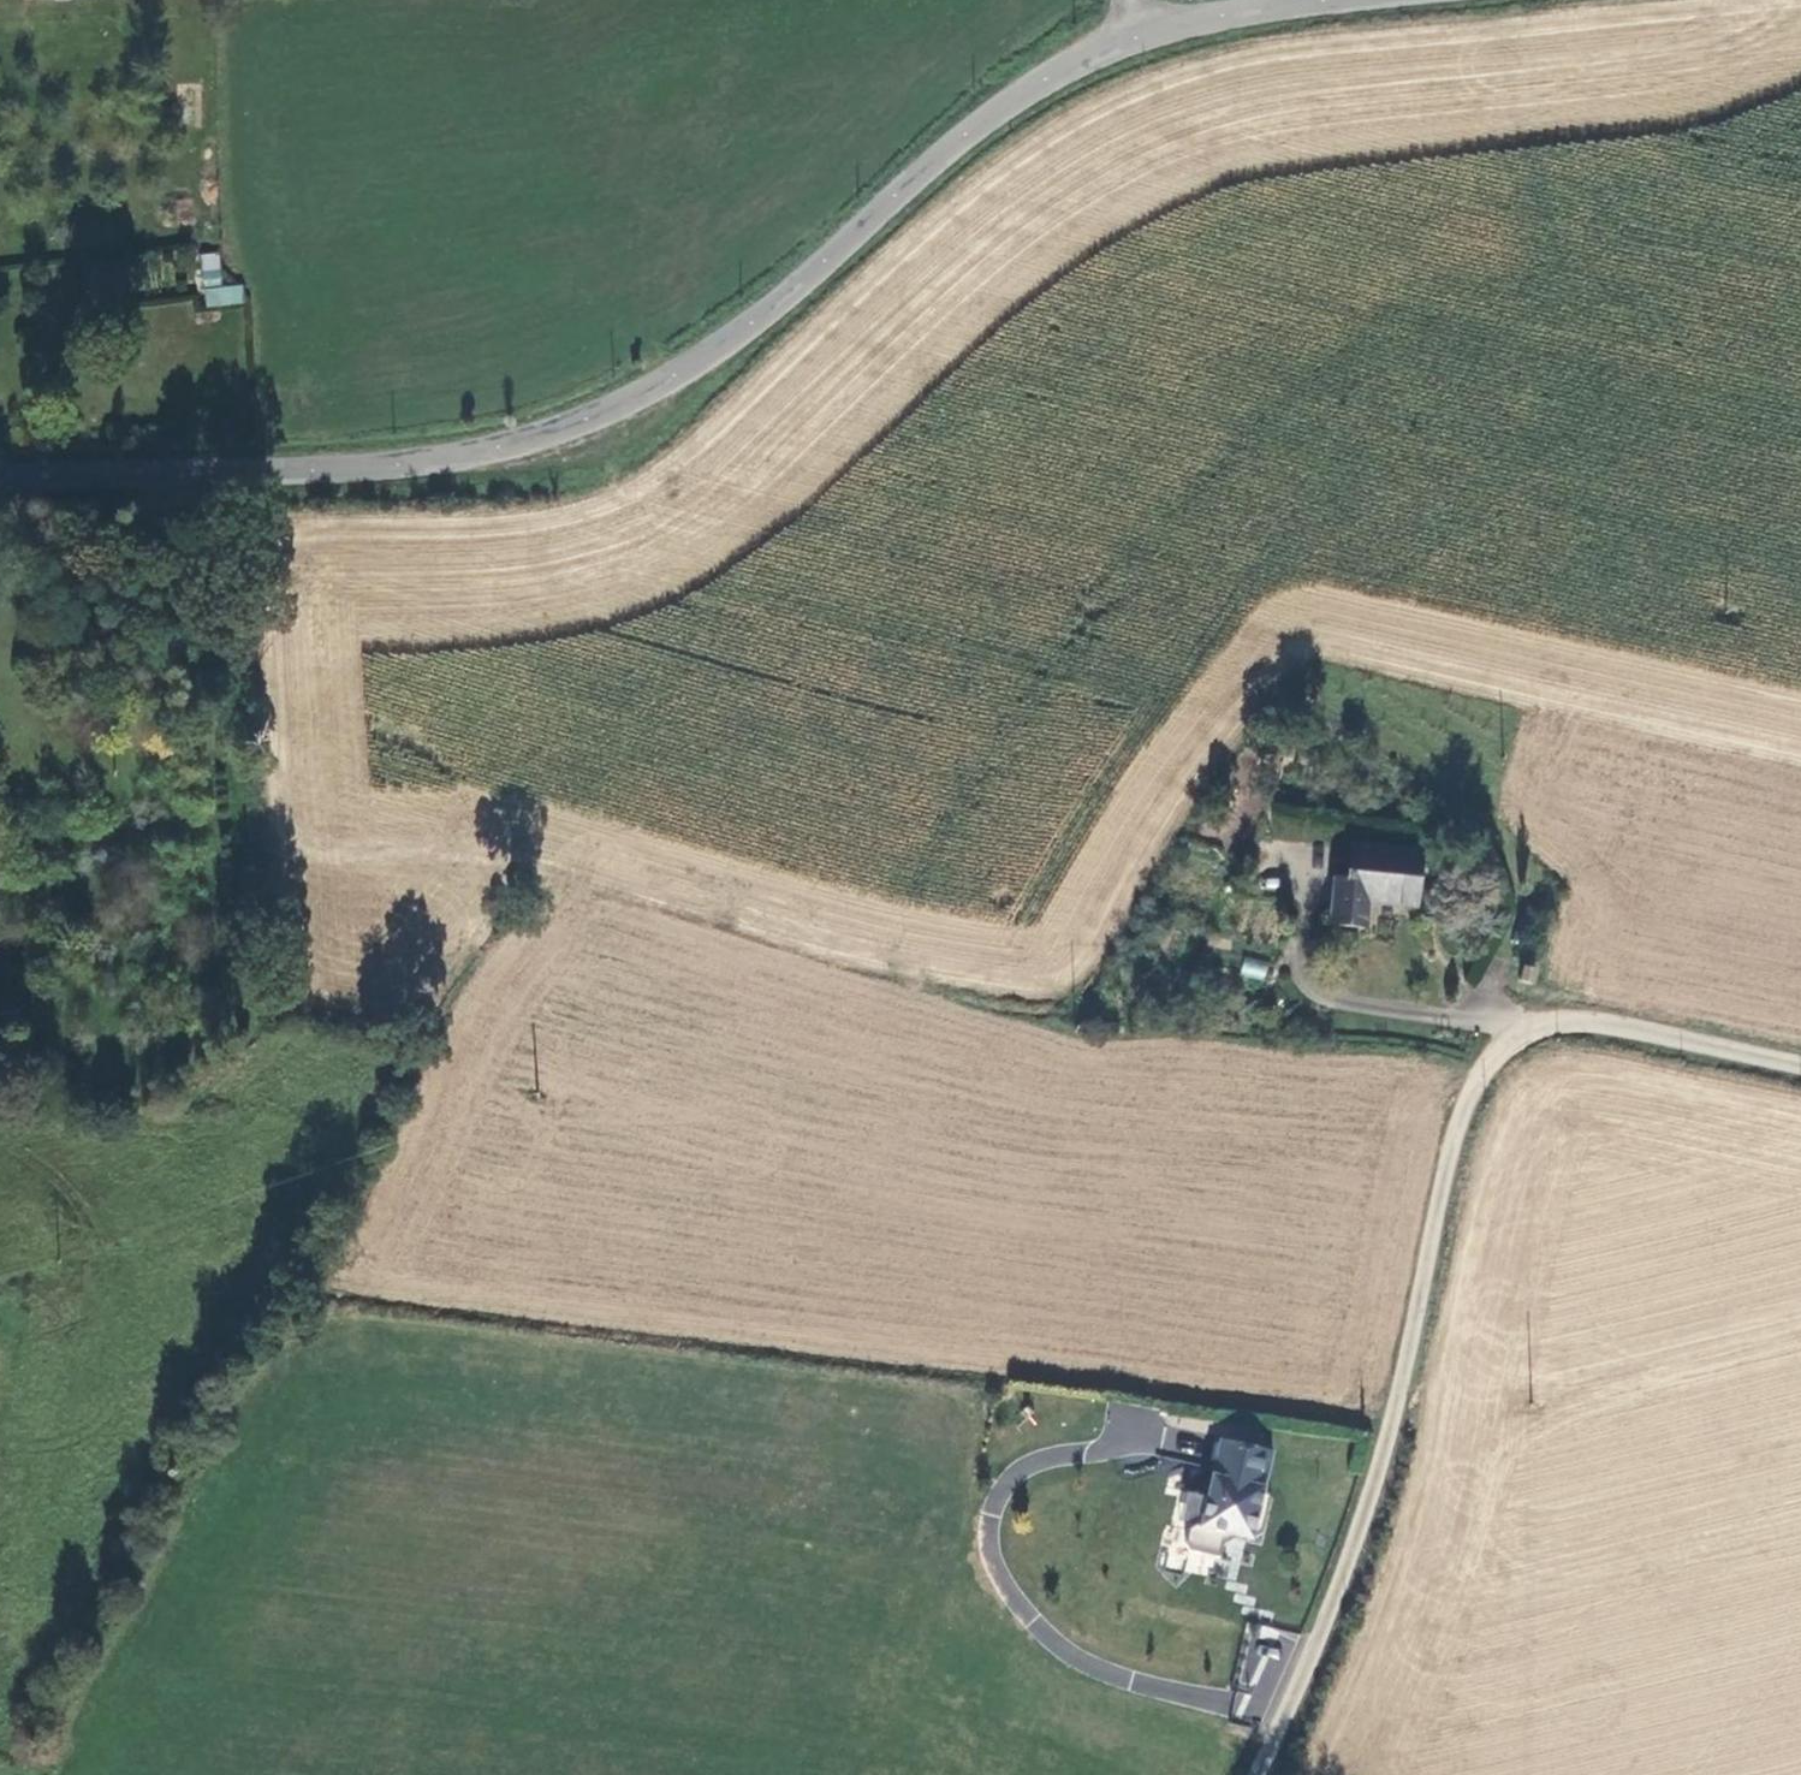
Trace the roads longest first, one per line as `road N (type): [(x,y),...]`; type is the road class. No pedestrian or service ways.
road 1 (tertiary): [(0,481),(369,466),(449,457),(572,425),(717,348),(970,132),(1089,53),(1198,18),(1319,0)]
road 2 (unclassified): [(1800,1064),(1578,1020),(1539,1022),(1504,1041),(1469,1093),(1447,1164),(1353,1543),(1253,1774)]

